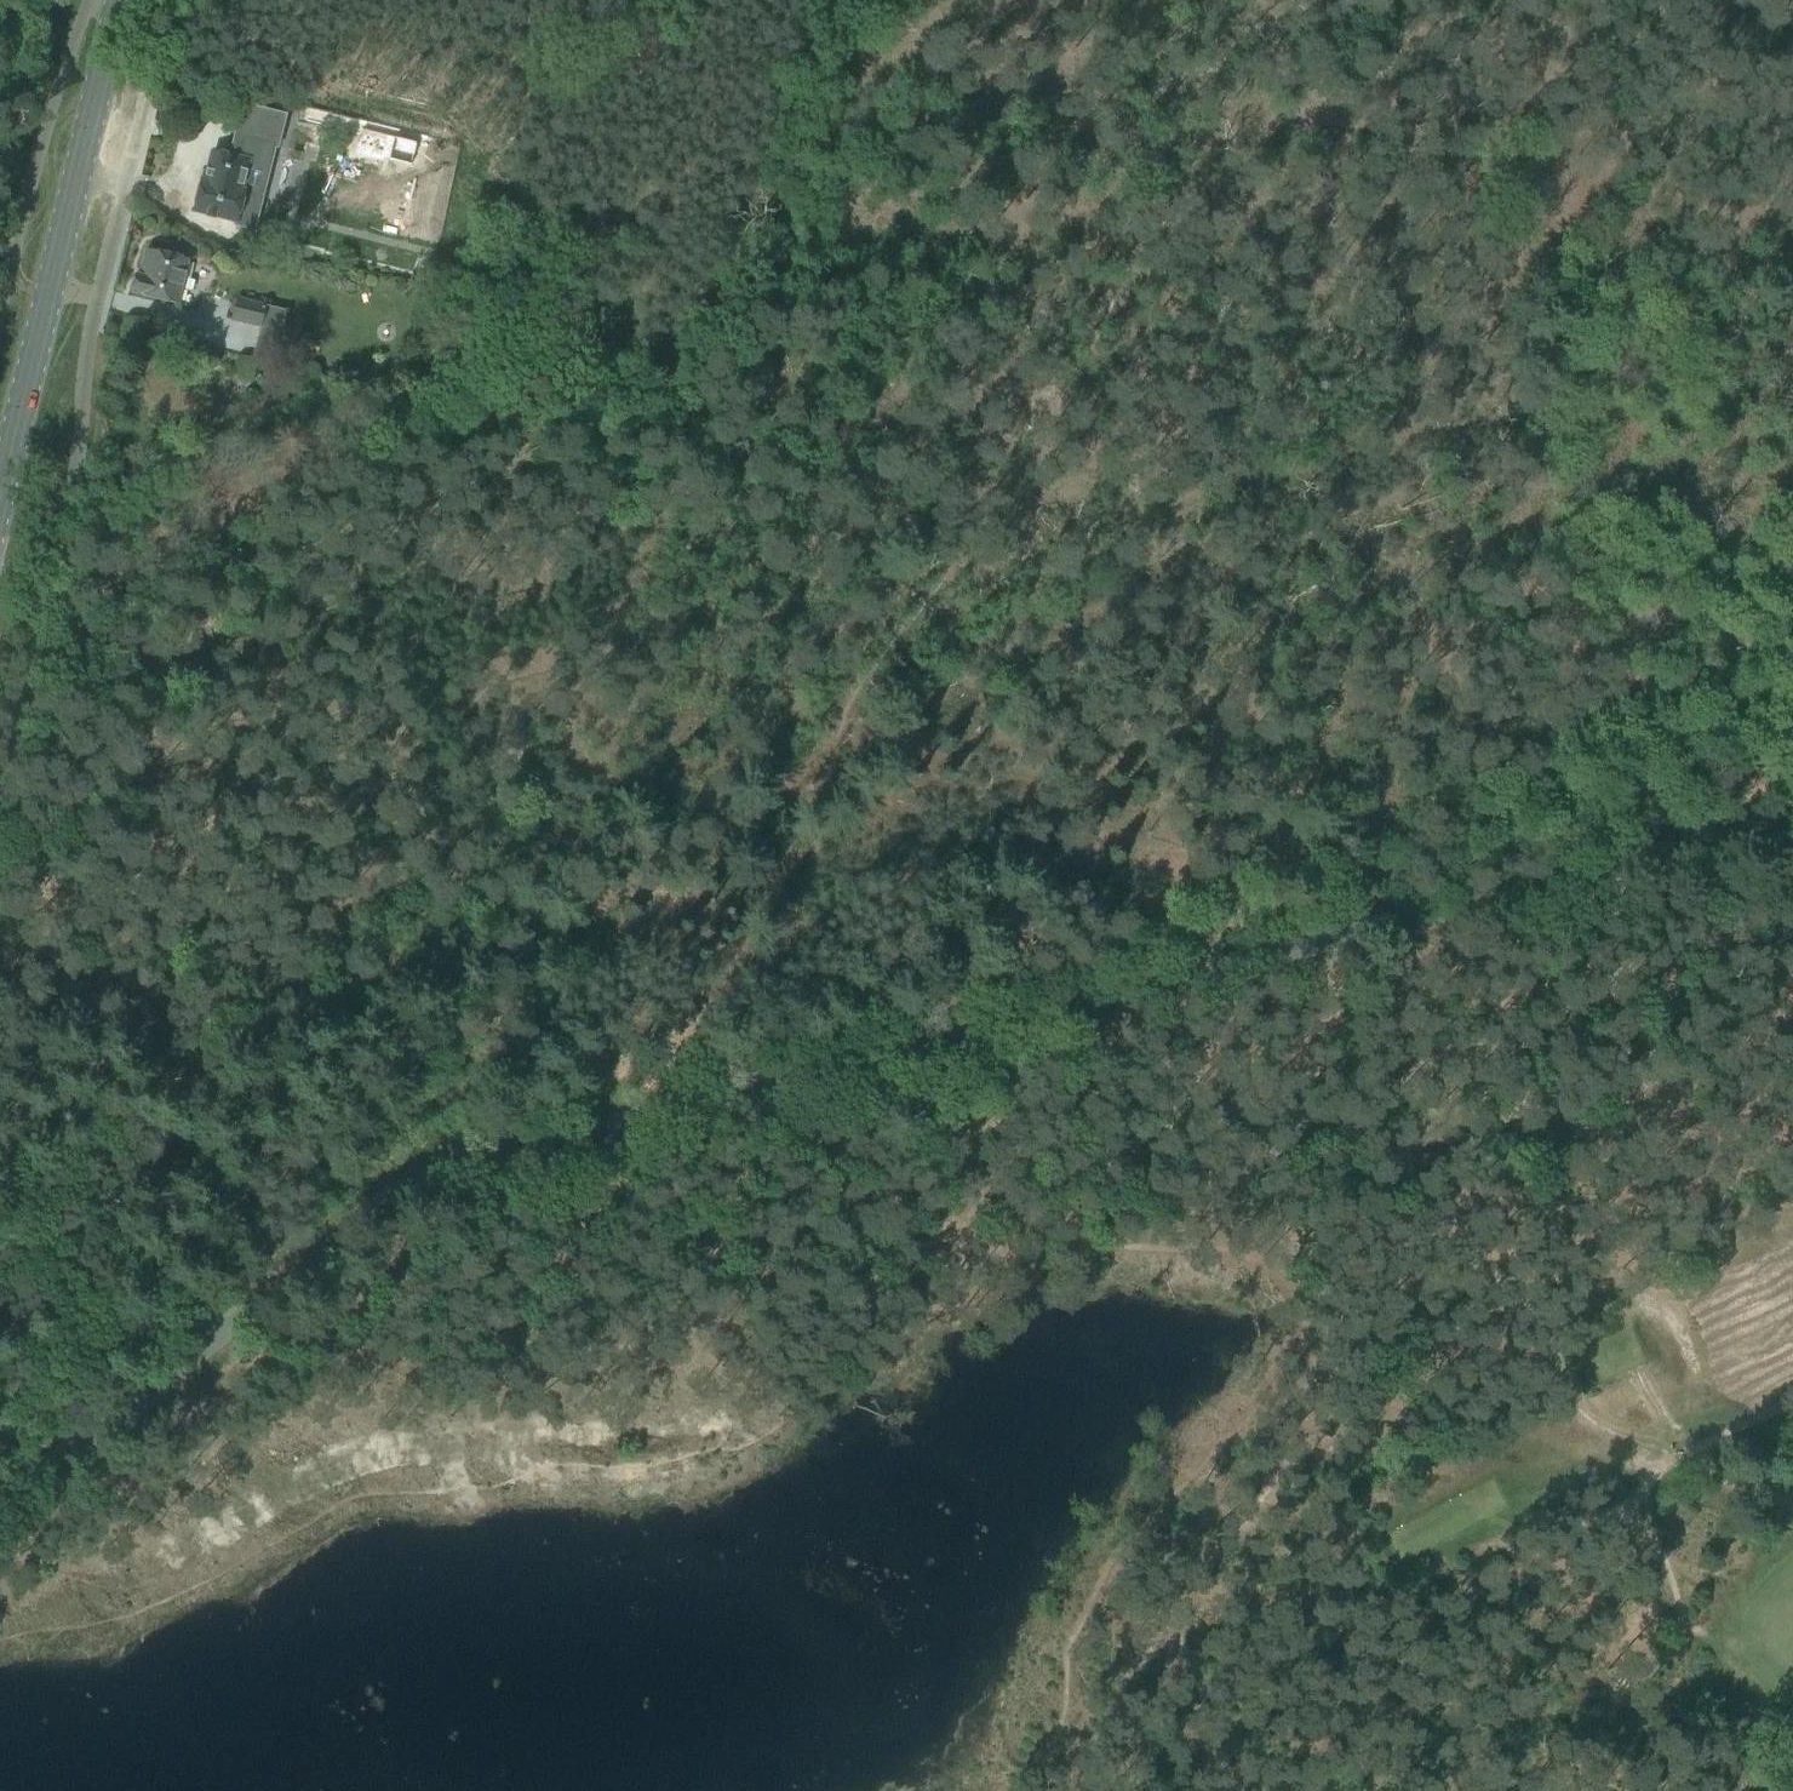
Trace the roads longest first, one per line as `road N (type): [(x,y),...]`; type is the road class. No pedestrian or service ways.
road 1 (track): [(821,838),(834,747),(854,692),(940,586),(1103,331),(1158,181),(1201,0)]
road 2 (secondary): [(0,493),(118,0)]

